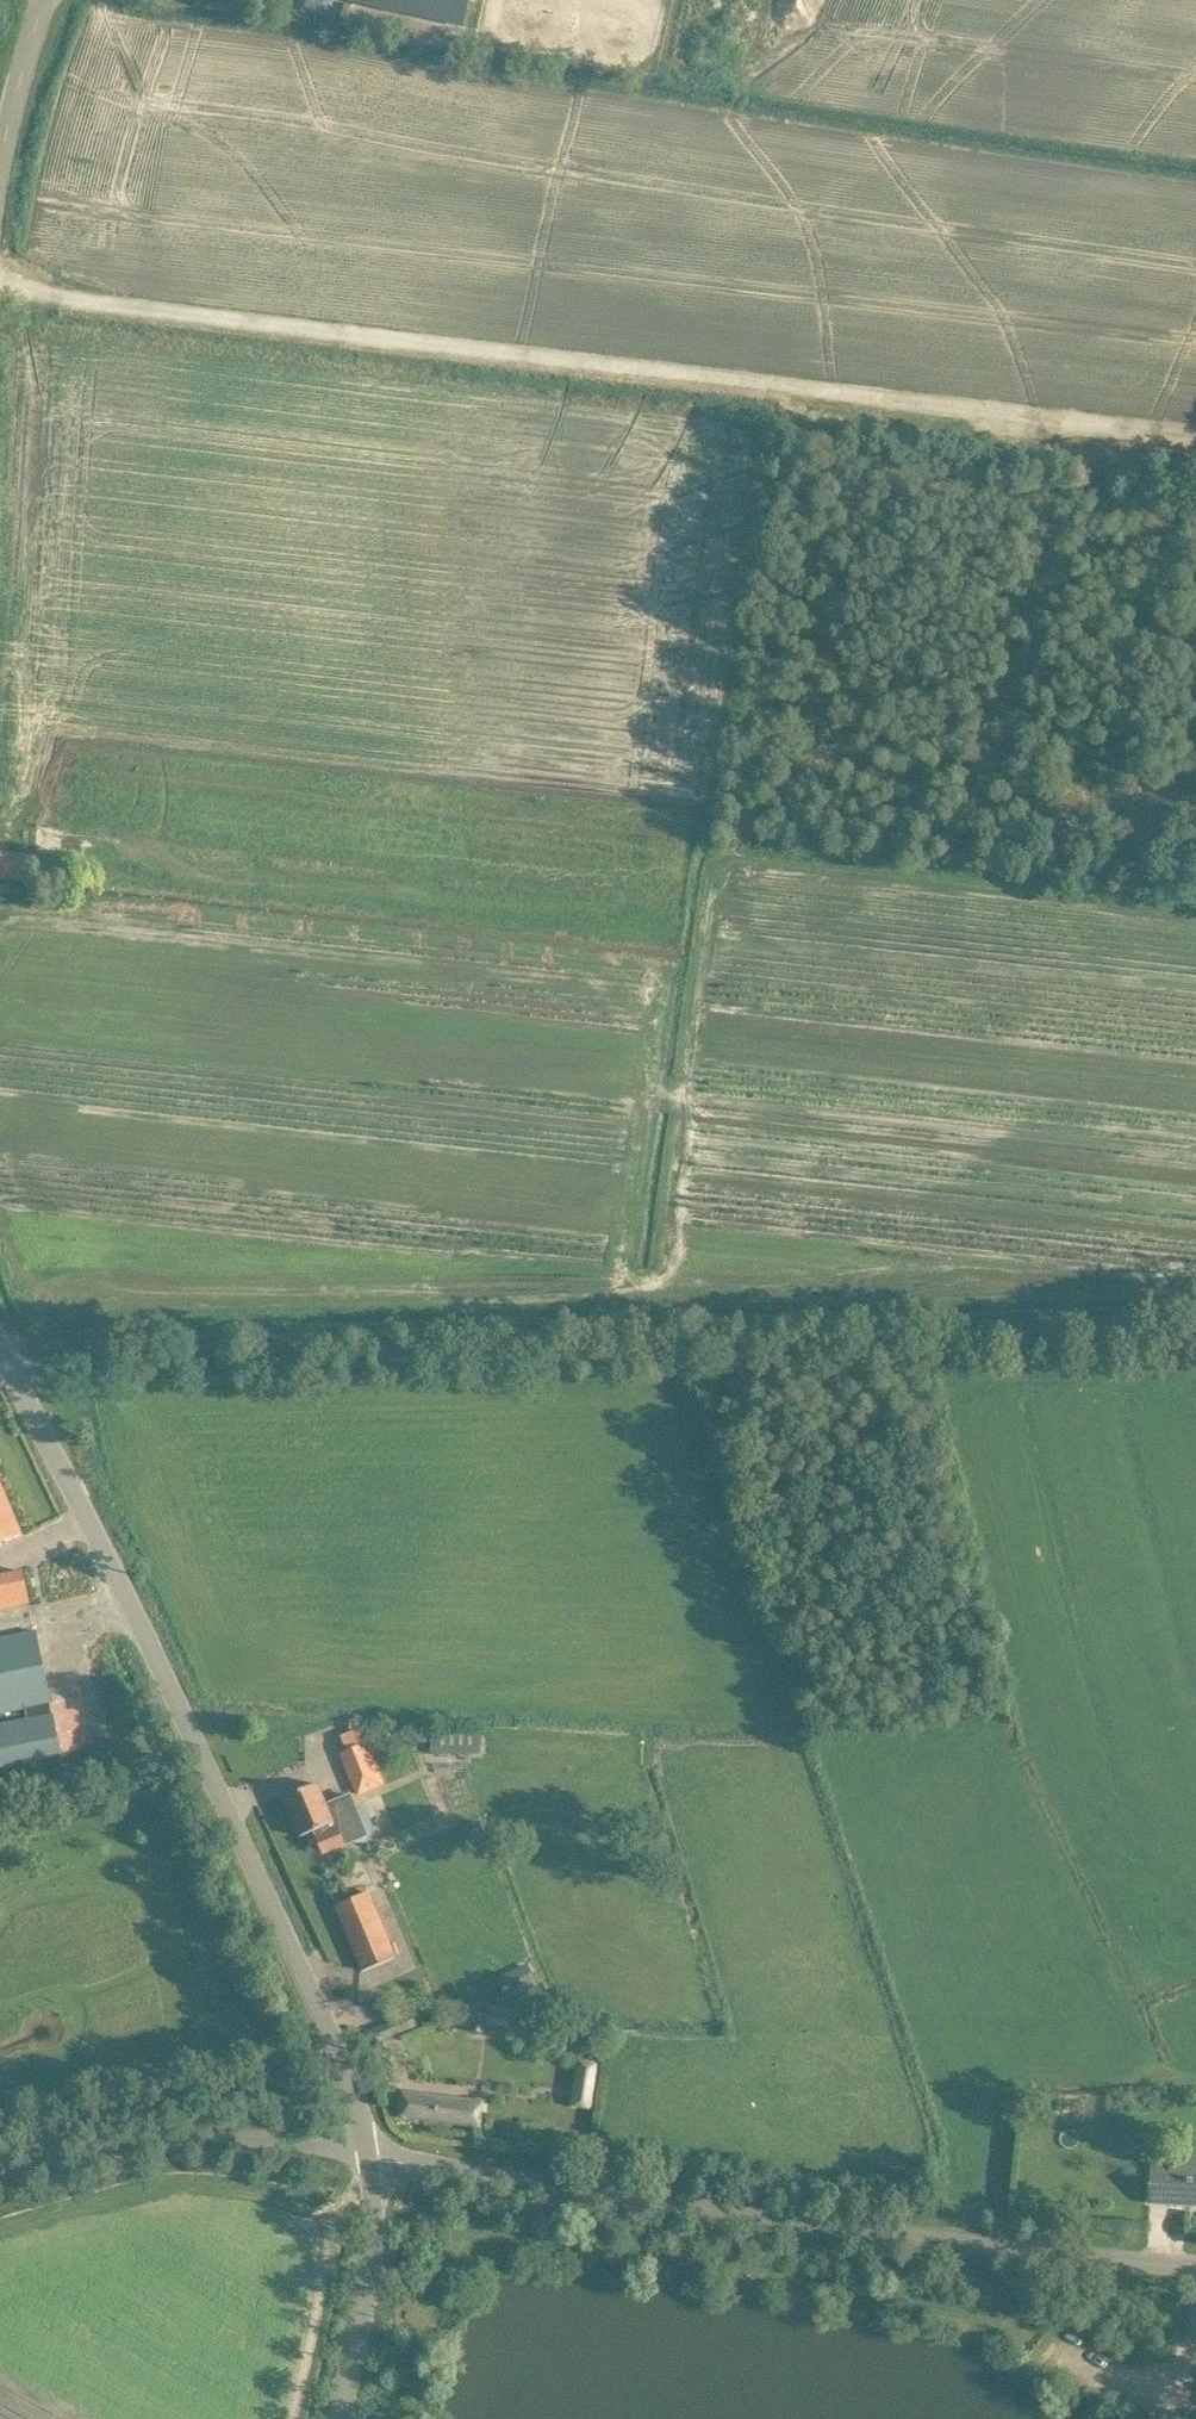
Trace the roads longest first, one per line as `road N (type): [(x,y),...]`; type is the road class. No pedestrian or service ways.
road 1 (track): [(0,283),(1089,422),(1195,429)]
road 2 (unclassified): [(376,2163),(0,1357)]
road 3 (unclassified): [(376,2163),(1195,2276)]
road 4 (unclassified): [(376,2163),(283,2145),(160,2141),(0,2180)]
road 5 (unclassified): [(338,2418),(372,2284),(376,2163)]
road 6 (unclassified): [(0,194),(42,0)]

